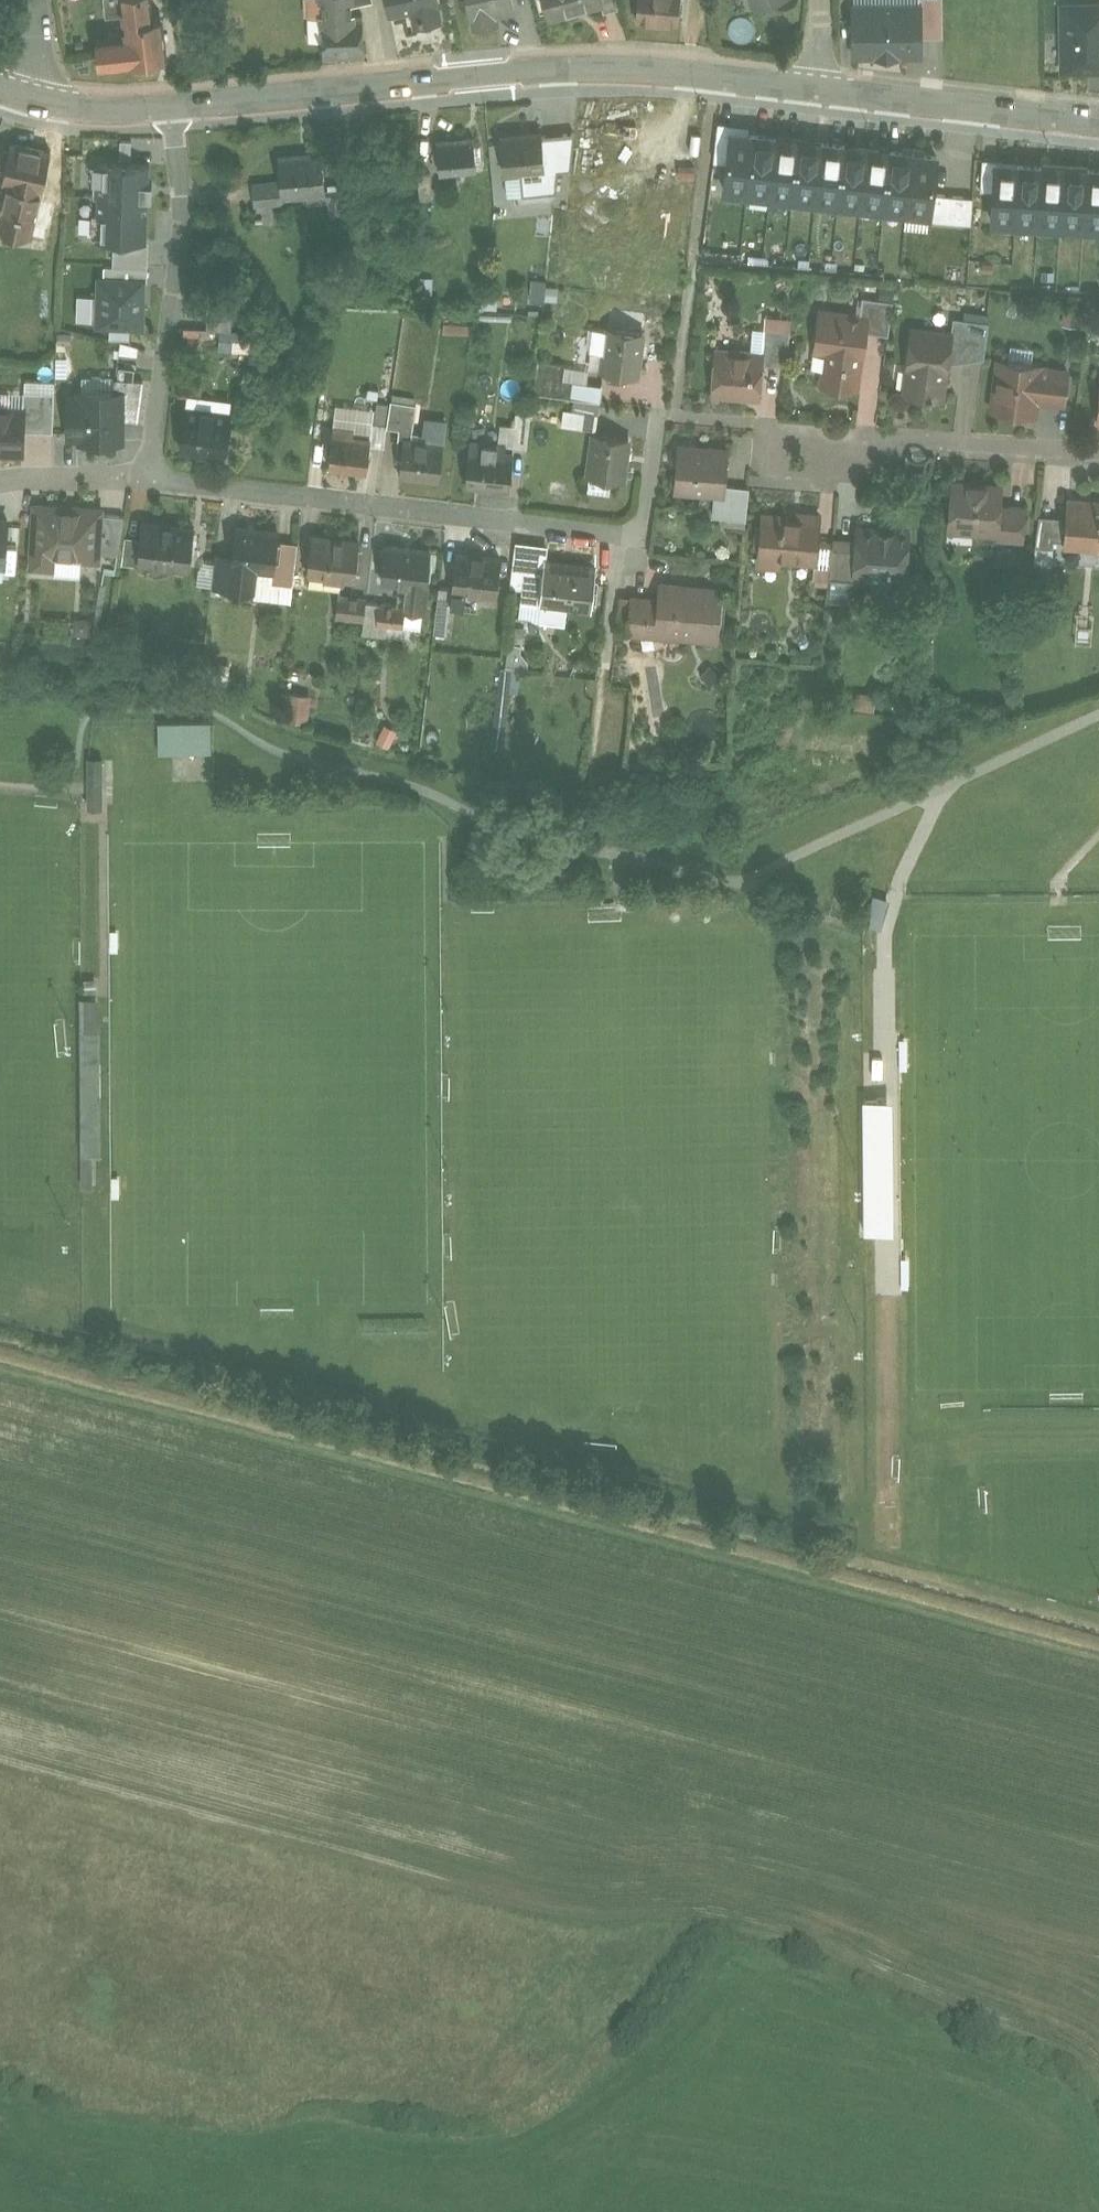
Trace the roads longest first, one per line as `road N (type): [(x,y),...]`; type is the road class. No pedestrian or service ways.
road 1 (tertiary): [(813,90),(577,71),(172,108)]
road 2 (residential): [(155,478),(640,537),(656,412)]
road 3 (residential): [(172,108),(180,228),(155,478)]
road 4 (residential): [(1098,455),(886,439),(822,458),(792,454)]
road 5 (tertiary): [(1098,121),(813,90)]
road 6 (residential): [(155,478),(0,485)]
road 7 (tertiary): [(172,108),(89,114),(25,102)]

